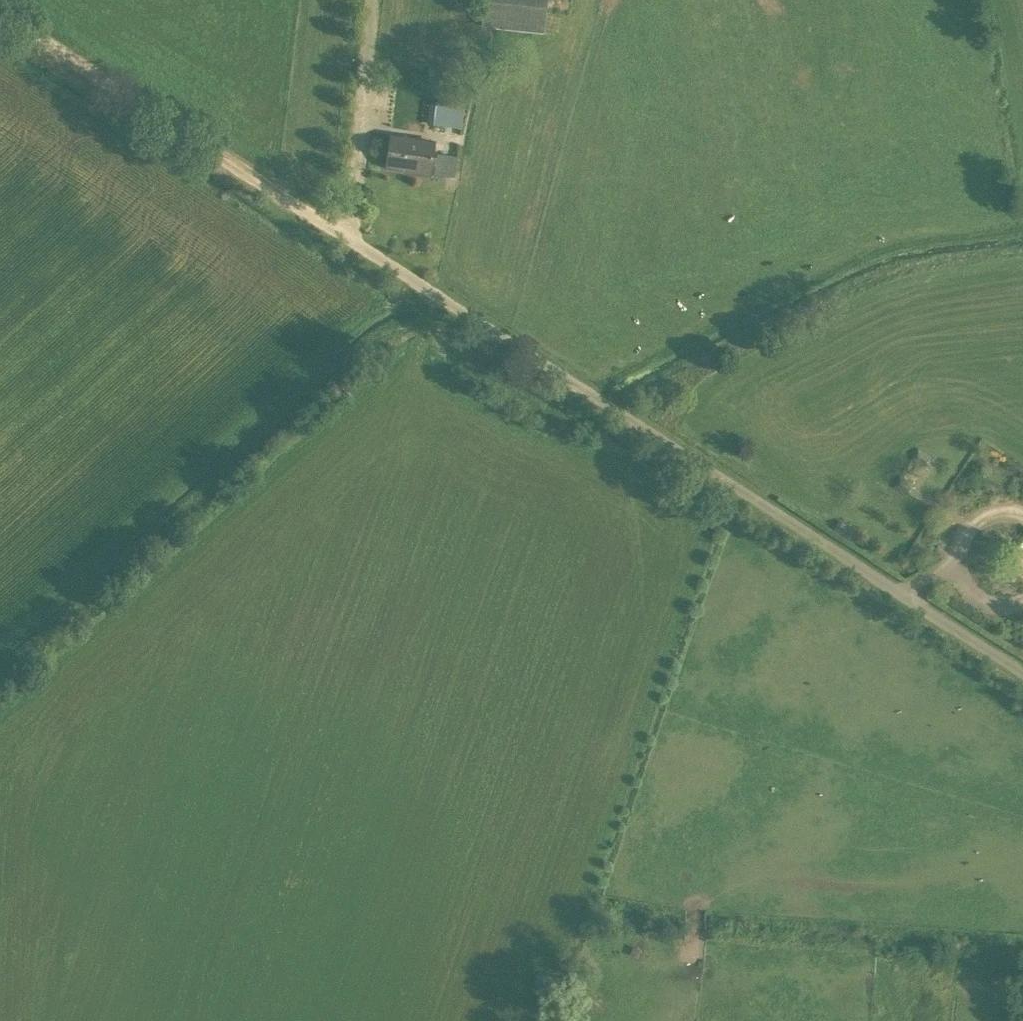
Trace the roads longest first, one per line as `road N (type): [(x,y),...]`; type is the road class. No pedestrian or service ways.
road 1 (unclassified): [(1022,668),(350,227)]
road 2 (track): [(0,7),(350,227)]

